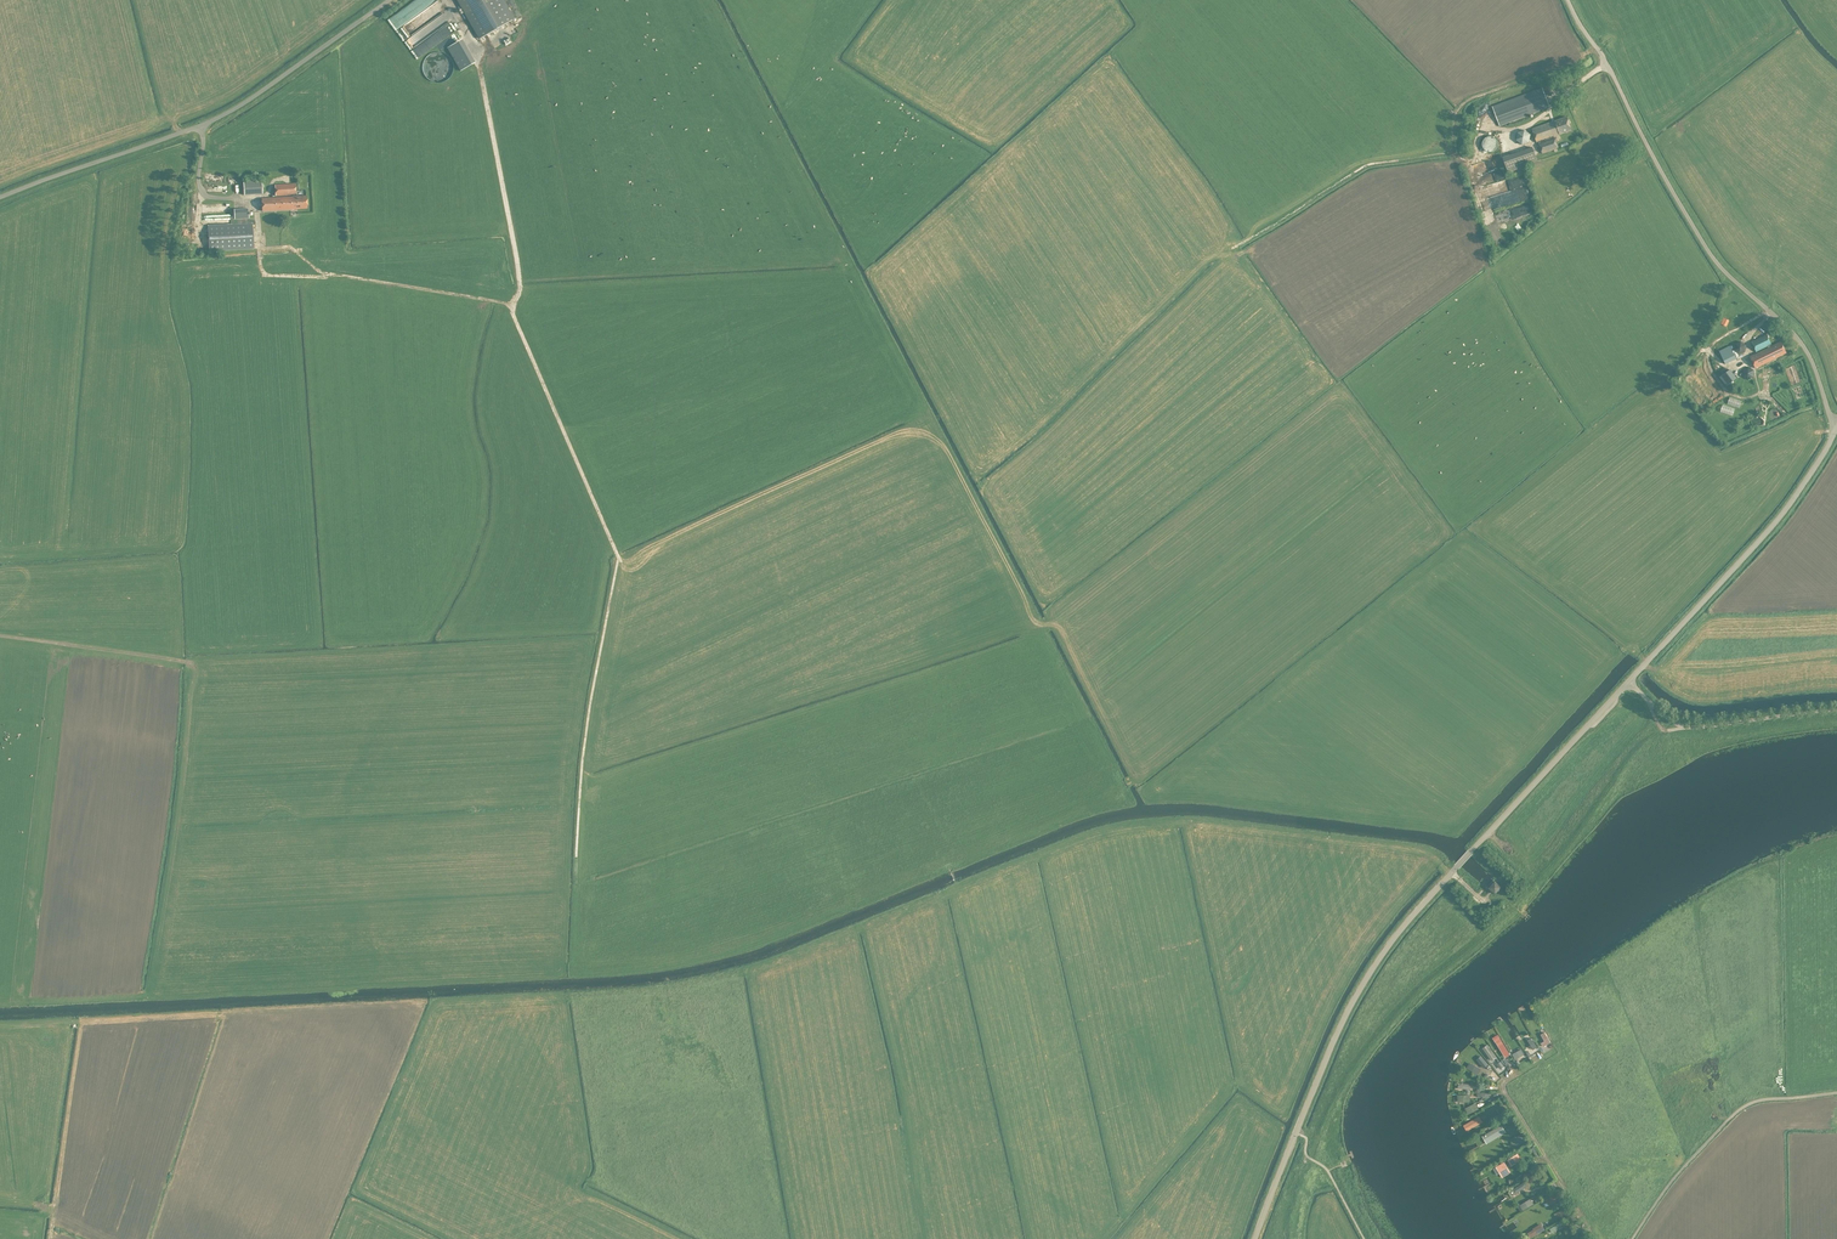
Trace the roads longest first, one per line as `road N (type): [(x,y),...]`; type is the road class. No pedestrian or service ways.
road 1 (unclassified): [(1255,1238),(1354,994),(1383,951),(1628,679)]
road 2 (unclassified): [(1835,429),(1806,349),(1701,239),(1568,0)]
road 3 (unclassified): [(0,195),(213,118),(386,0)]
road 4 (unclassified): [(1628,679),(1777,517),(1835,429)]
road 5 (unclassified): [(1631,1238),(1676,1173),(1739,1107),(1836,1091)]
road 6 (track): [(1594,1238),(1502,1082),(1545,1057)]
road 7 (unclassified): [(1628,679),(1688,725),(1836,709)]

